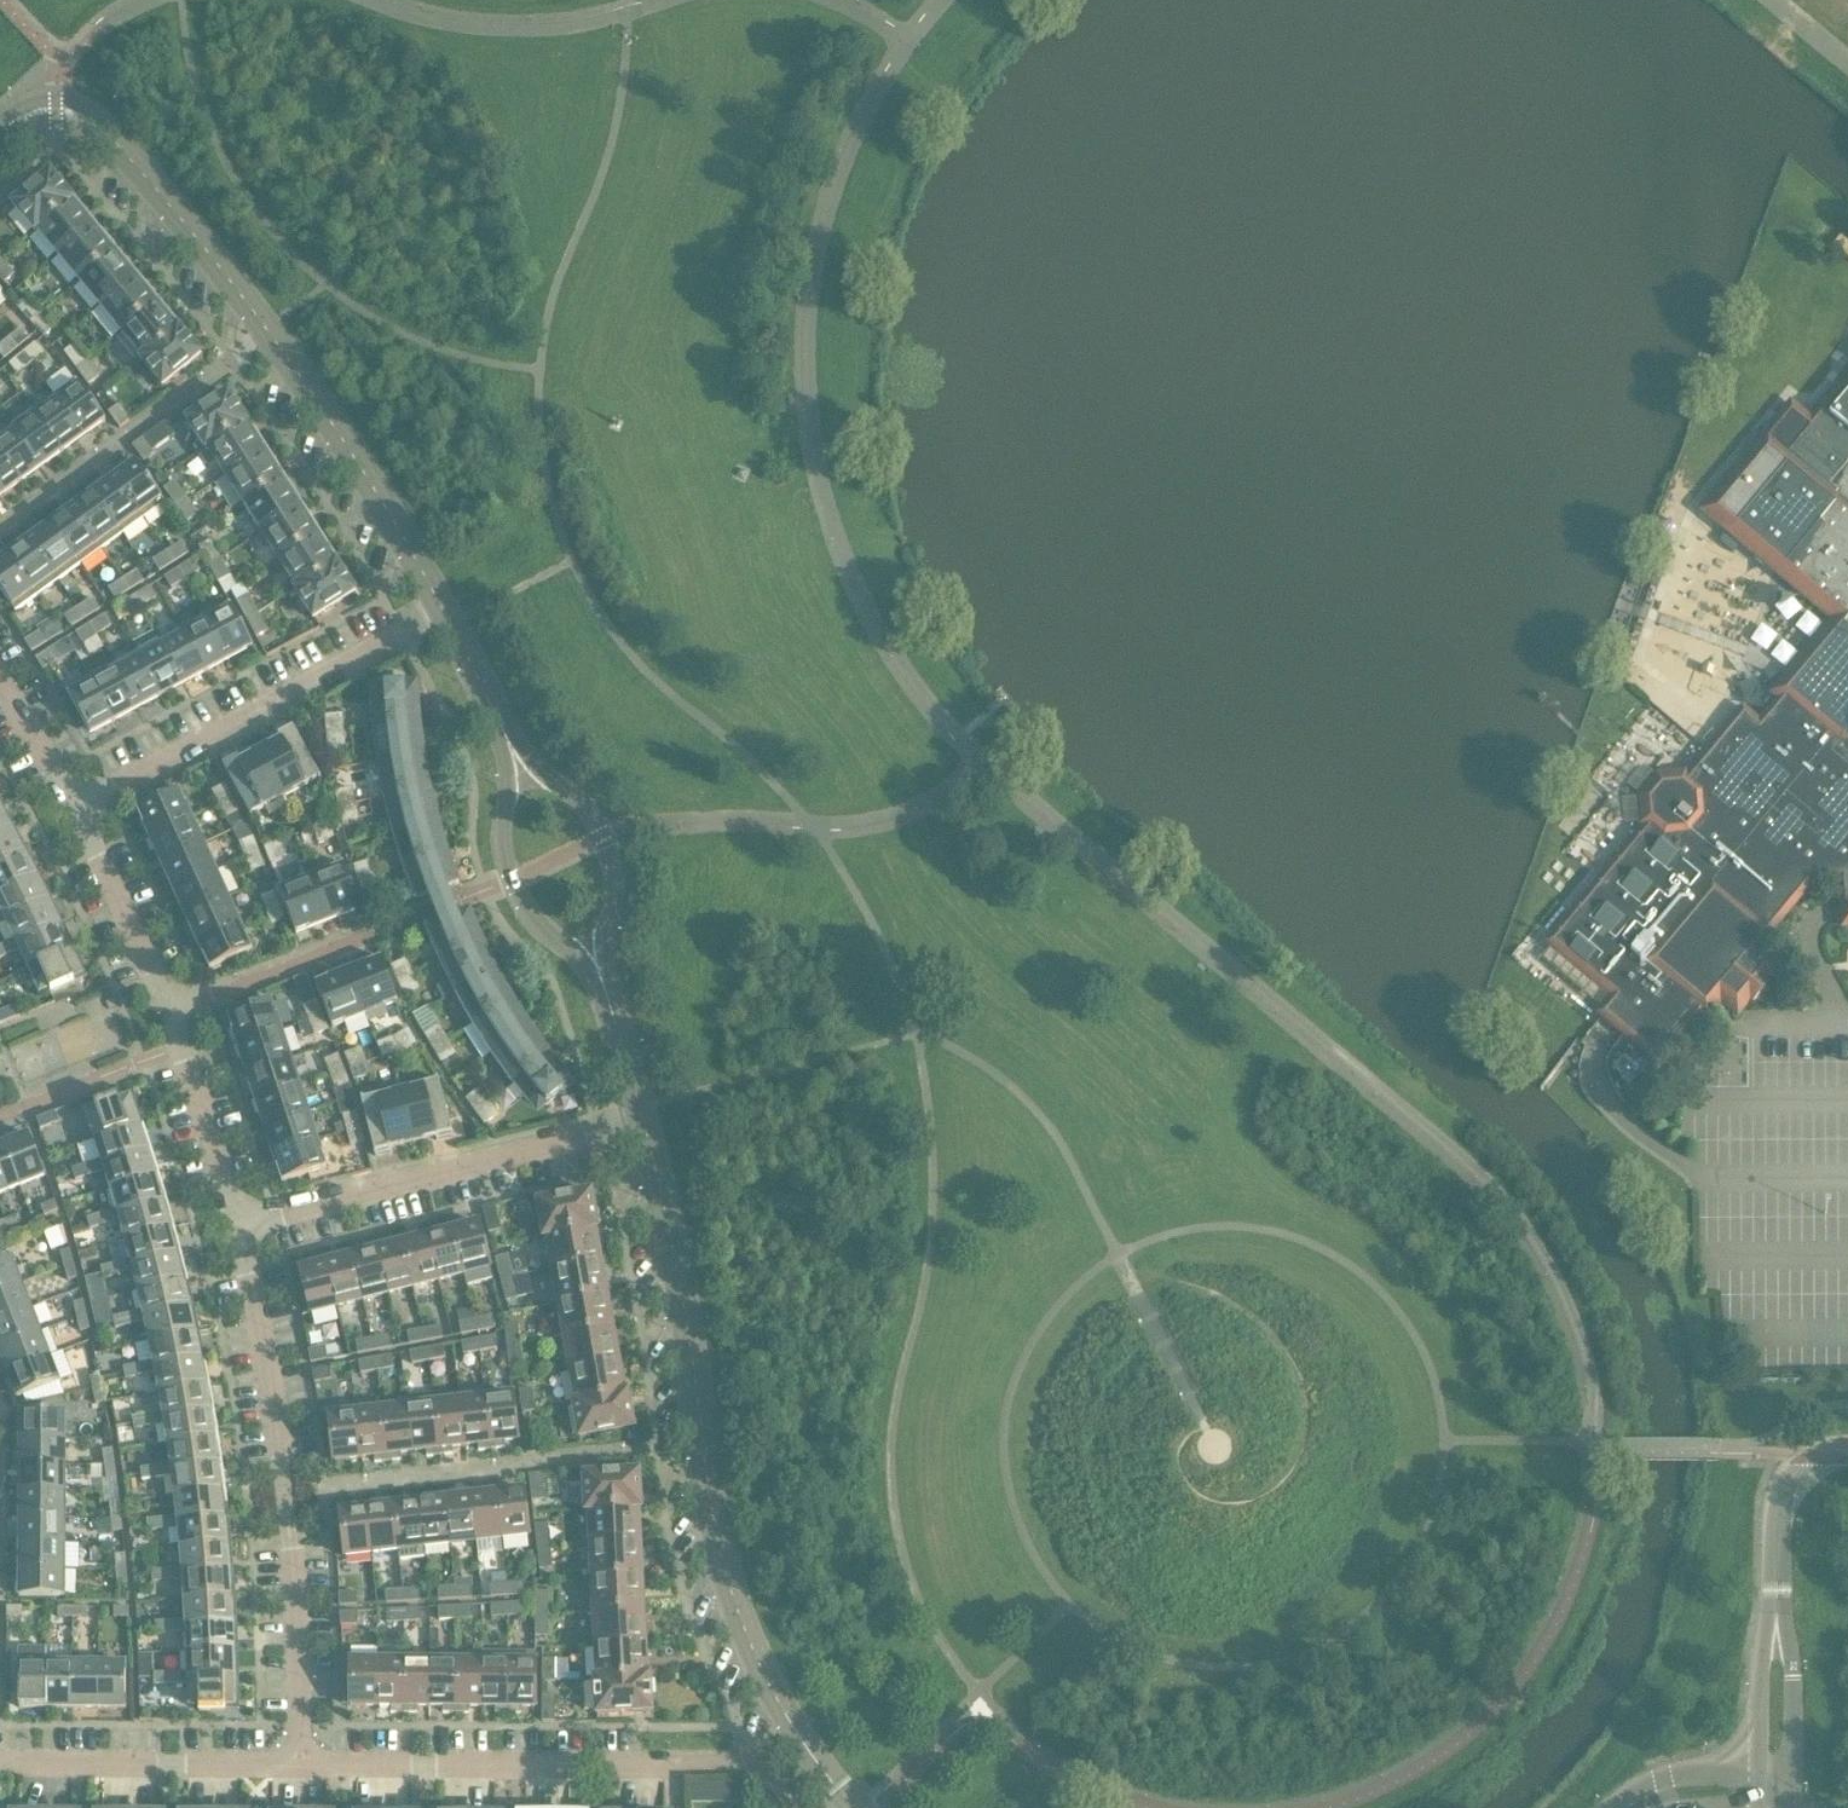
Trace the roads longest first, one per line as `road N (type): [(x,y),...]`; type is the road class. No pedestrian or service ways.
road 1 (tertiary): [(858,1807),(776,1709),(734,1613),(637,1111)]
road 2 (tertiary): [(445,612),(357,463),(118,149),(89,123),(48,111),(0,133)]
road 3 (residential): [(300,1766),(292,1470),(247,1223)]
road 4 (residential): [(247,1223),(185,1051),(180,1008),(162,994),(93,840),(86,801)]
road 5 (residential): [(300,1766),(742,1766)]
road 6 (residential): [(247,1223),(587,1137),(637,1111)]
road 7 (residential): [(86,801),(445,612)]
road 8 (tertiary): [(618,1038),(604,840),(580,804),(525,757),(493,700)]
road 9 (tertiary): [(493,700),(502,766),(499,834),(512,880),(529,915),(591,986),(618,1038)]
road 10 (residential): [(0,1766),(300,1766)]
road 11 (unclassified): [(1796,1767),(1797,1675),(1775,1534)]
road 12 (unclassified): [(1775,1534),(1758,1676),(1758,1767)]
road 13 (tertiary): [(1758,1767),(1683,1773),(1609,1807)]
road 14 (residential): [(86,801),(64,784),(0,683)]
road 15 (unclassified): [(1775,1534),(1796,1463),(1847,1451)]

